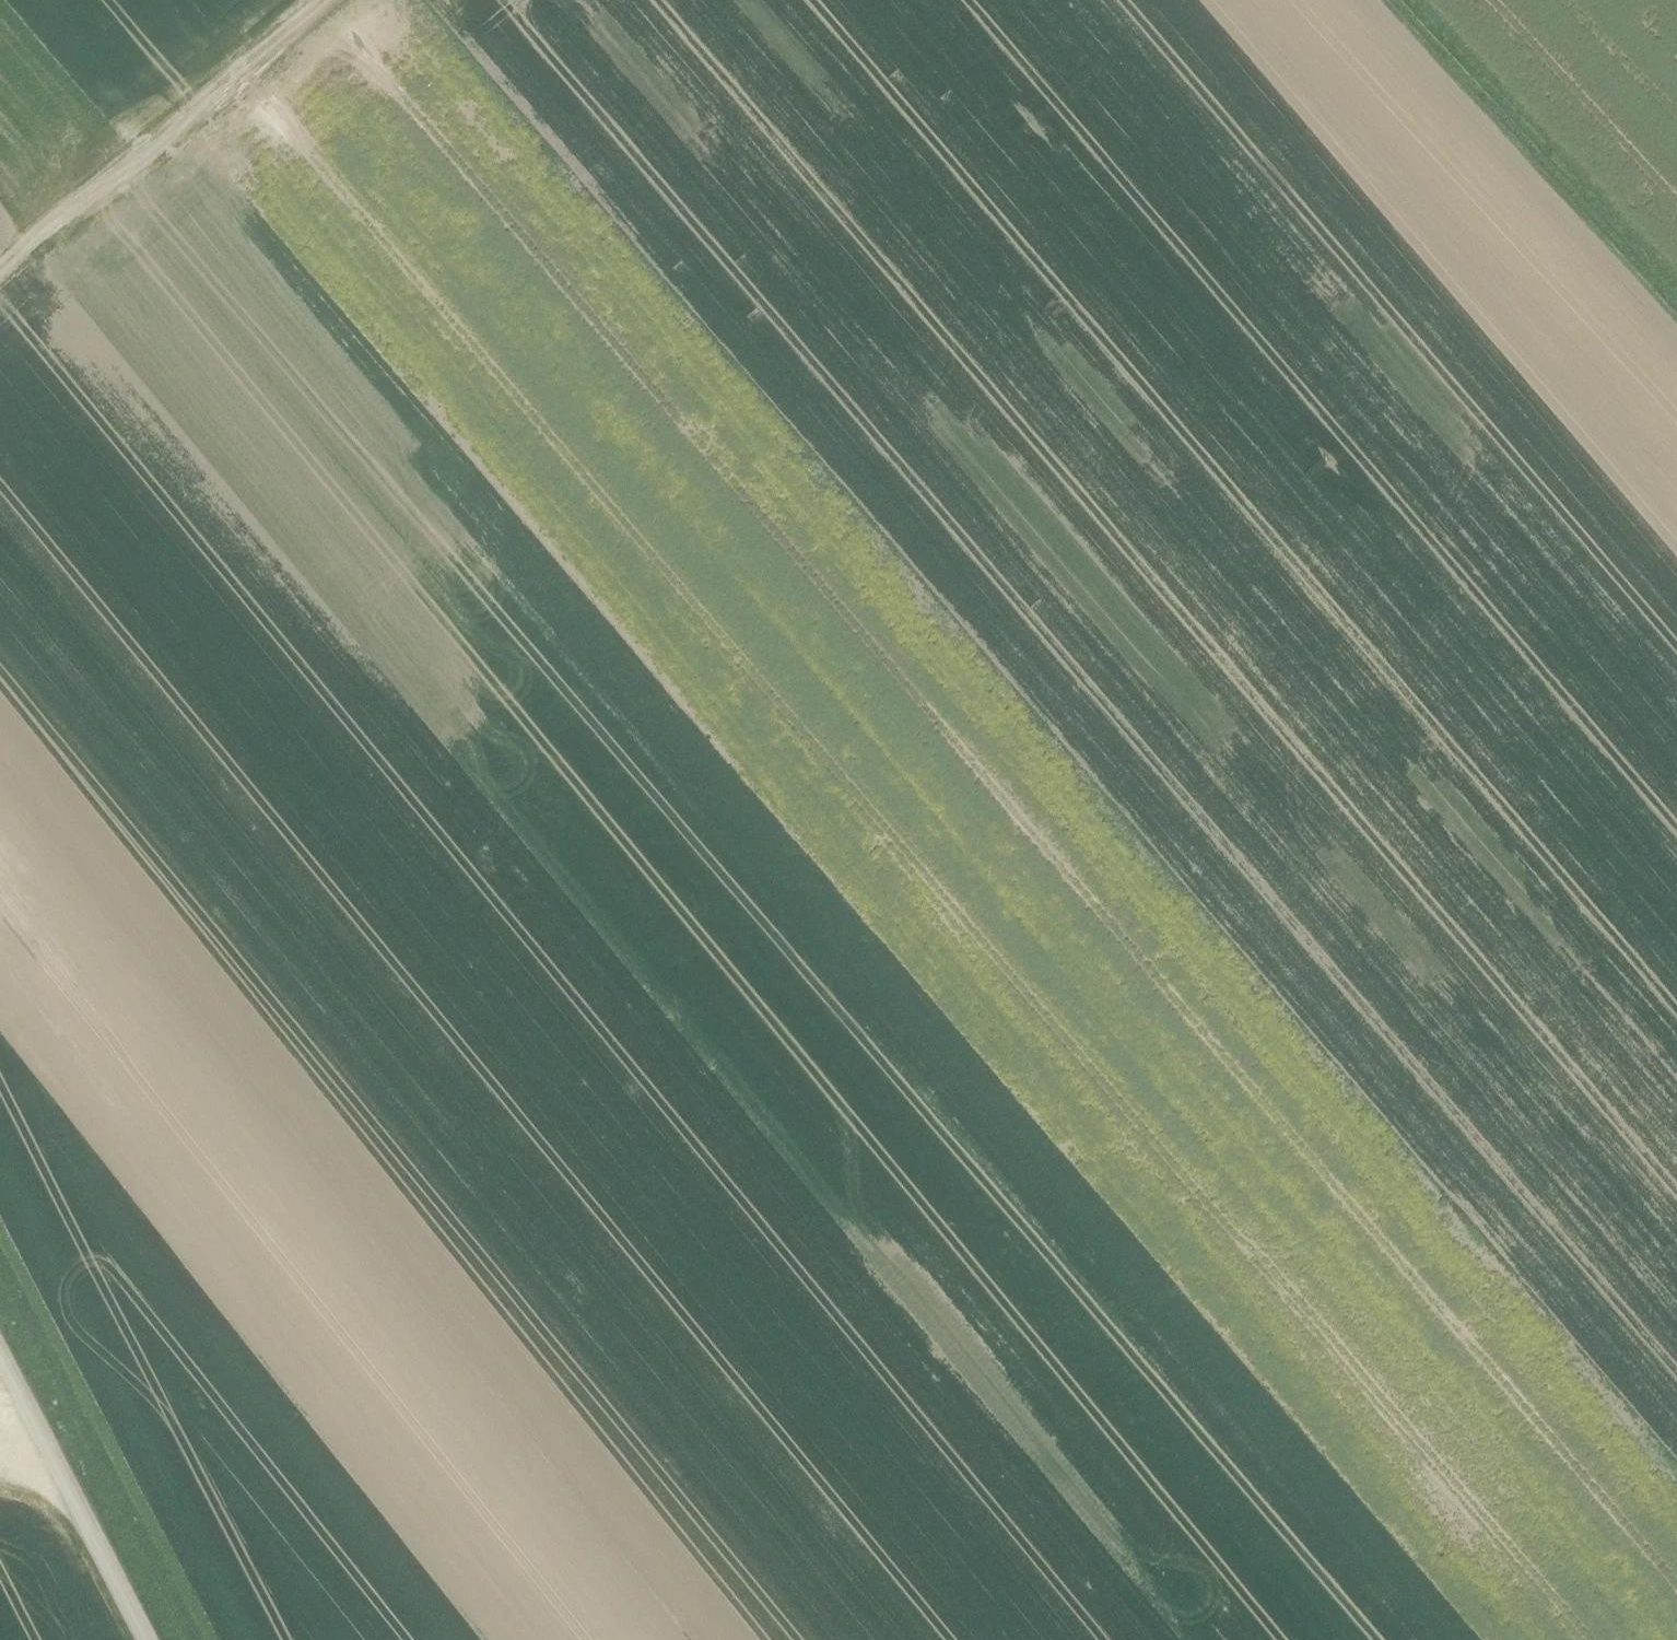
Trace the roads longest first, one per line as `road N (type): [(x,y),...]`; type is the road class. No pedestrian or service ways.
road 1 (unclassified): [(148,1639),(0,1355)]

